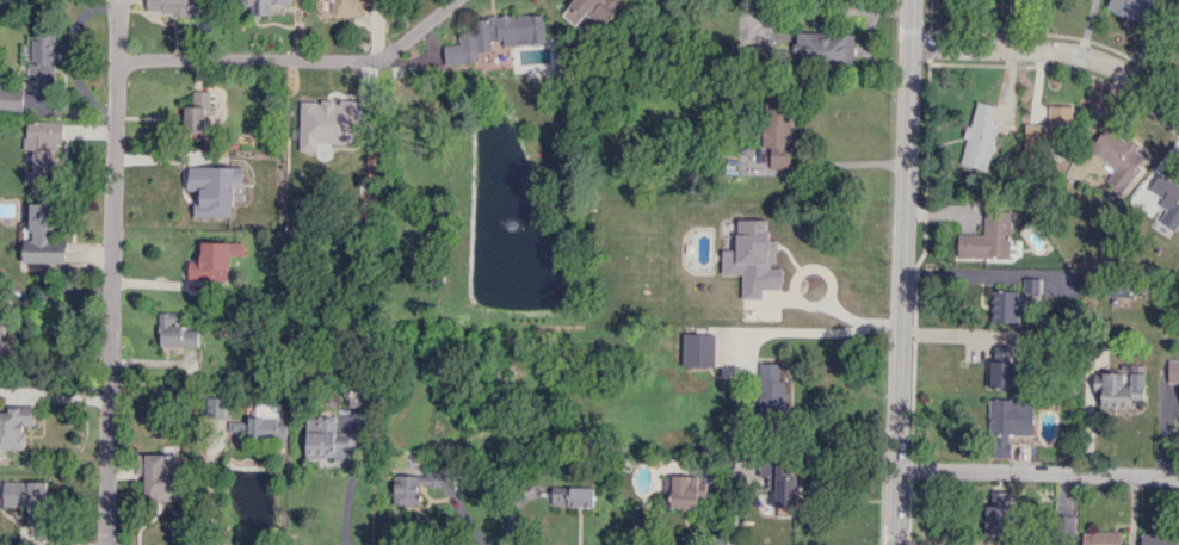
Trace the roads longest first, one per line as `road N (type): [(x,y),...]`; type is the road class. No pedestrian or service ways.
road 1 (residential): [(912,0),(896,544)]
road 2 (residential): [(117,4),(106,544)]
road 3 (residential): [(117,62),(377,57),(455,0)]
road 4 (residential): [(1178,121),(1100,62),(1053,51),(912,48)]
road 5 (residential): [(900,471),(1178,476)]

